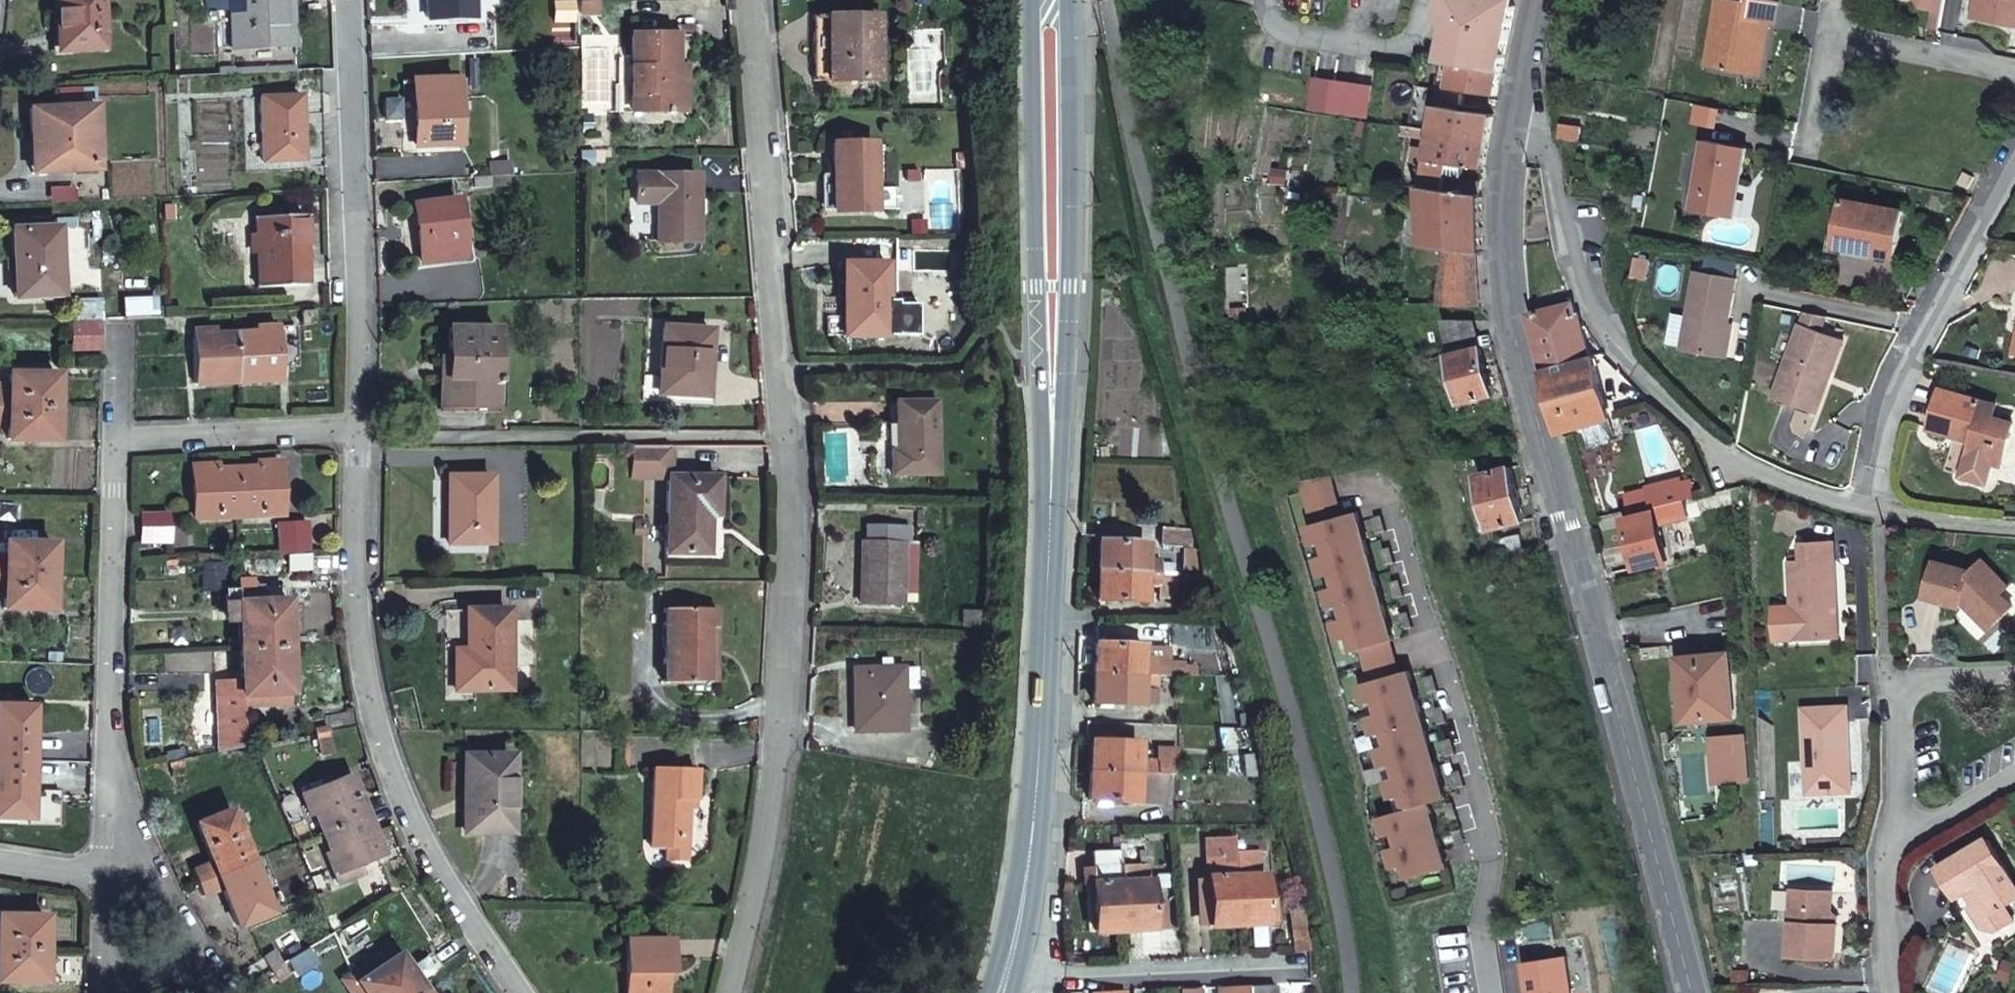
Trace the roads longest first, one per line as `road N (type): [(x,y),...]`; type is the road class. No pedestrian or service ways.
road 1 (residential): [(751,0),(796,489),(782,753),(727,992)]
road 2 (secondary): [(1006,971),(1029,857),(1044,665),(1053,361),(1048,0)]
road 3 (secondary): [(1524,58),(1505,147),(1498,248),(1519,373),(1703,992)]
road 4 (residential): [(118,875),(109,713),(117,437),(357,429)]
road 5 (residential): [(1874,499),(1790,486),(1705,443),(1609,344),(1563,249),(1524,58)]
road 6 (residential): [(518,992),(445,883),(390,767),(364,666),(357,429)]
road 7 (residential): [(357,429),(346,0)]
road 8 (residential): [(1874,499),(1893,397),(1914,346),(2014,157)]
road 9 (residential): [(1006,971),(1305,967)]
road 10 (residential): [(2014,74),(1833,40)]
road 11 (residential): [(1897,992),(1881,870),(1916,833)]
road 12 (track): [(2014,524),(1983,528),(1874,499)]
road 13 (residential): [(2014,683),(1912,687),(1902,725)]

